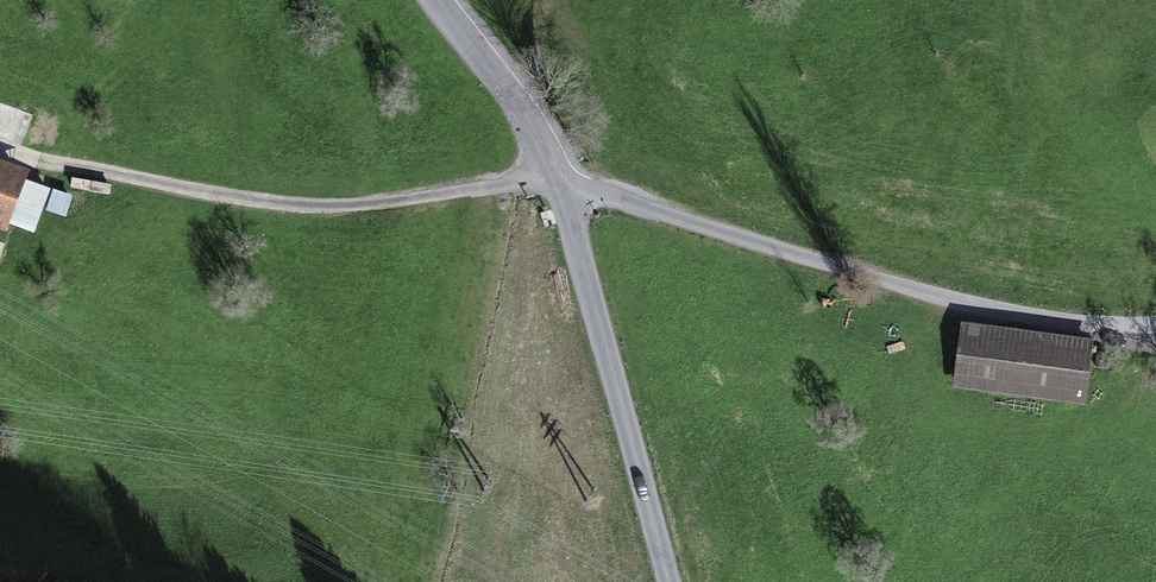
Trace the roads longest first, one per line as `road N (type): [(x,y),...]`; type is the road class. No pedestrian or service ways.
road 1 (unclassified): [(1155,330),(1109,332),(958,308),(558,181)]
road 2 (track): [(558,181),(357,206),(293,205),(52,163),(0,146)]
road 3 (unclassified): [(558,181),(669,581)]
road 4 (unclassified): [(433,0),(558,181)]

